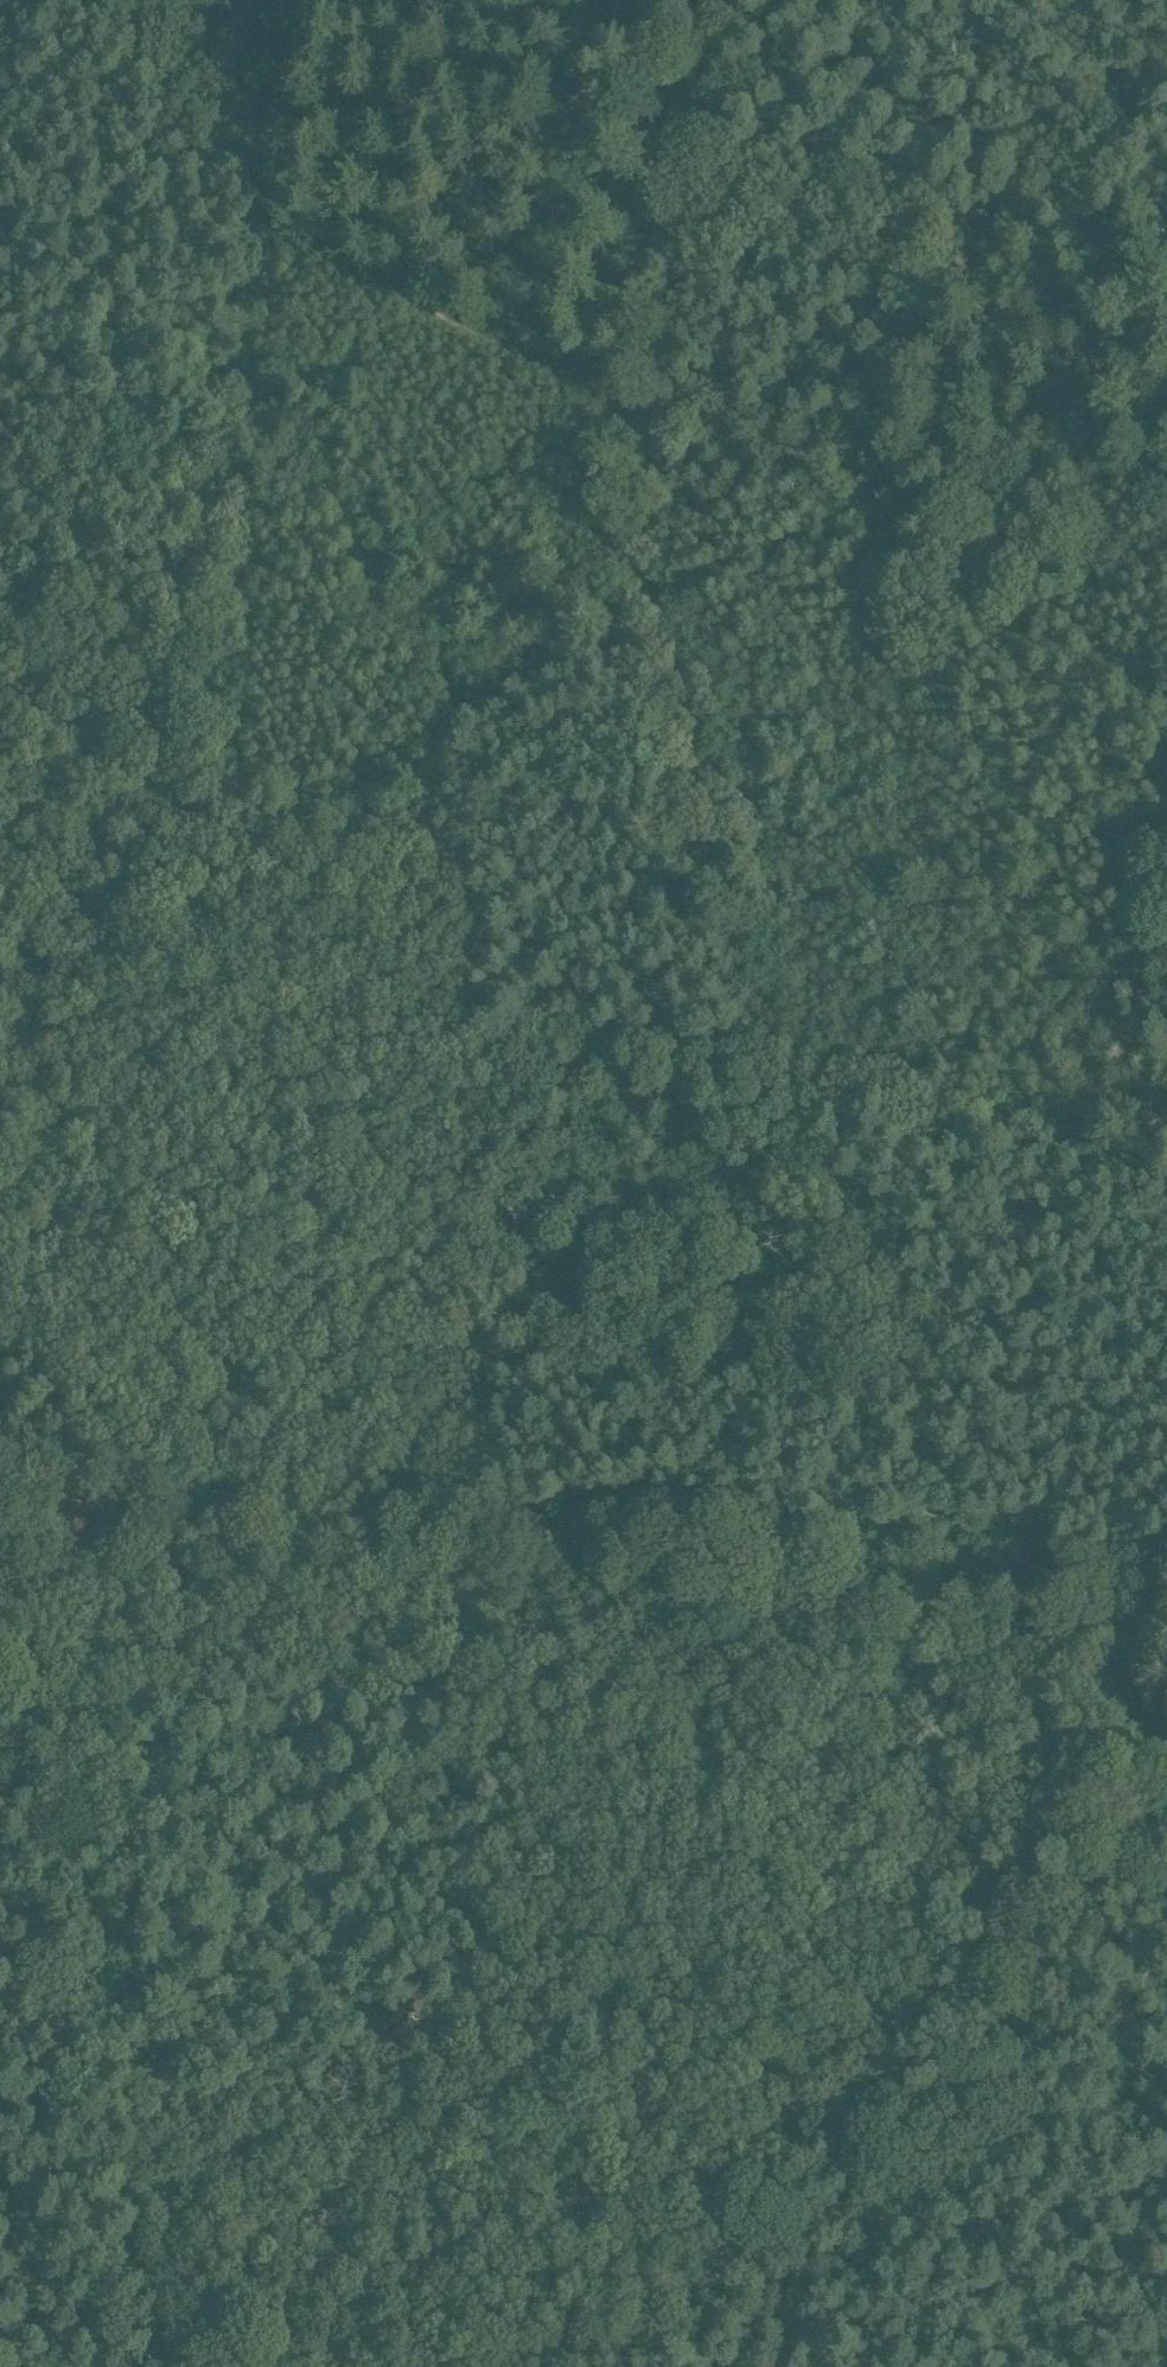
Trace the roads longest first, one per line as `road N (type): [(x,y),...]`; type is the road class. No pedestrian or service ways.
road 1 (track): [(1153,1736),(1024,2001),(949,2115),(900,2164),(838,2208),(569,2366)]

